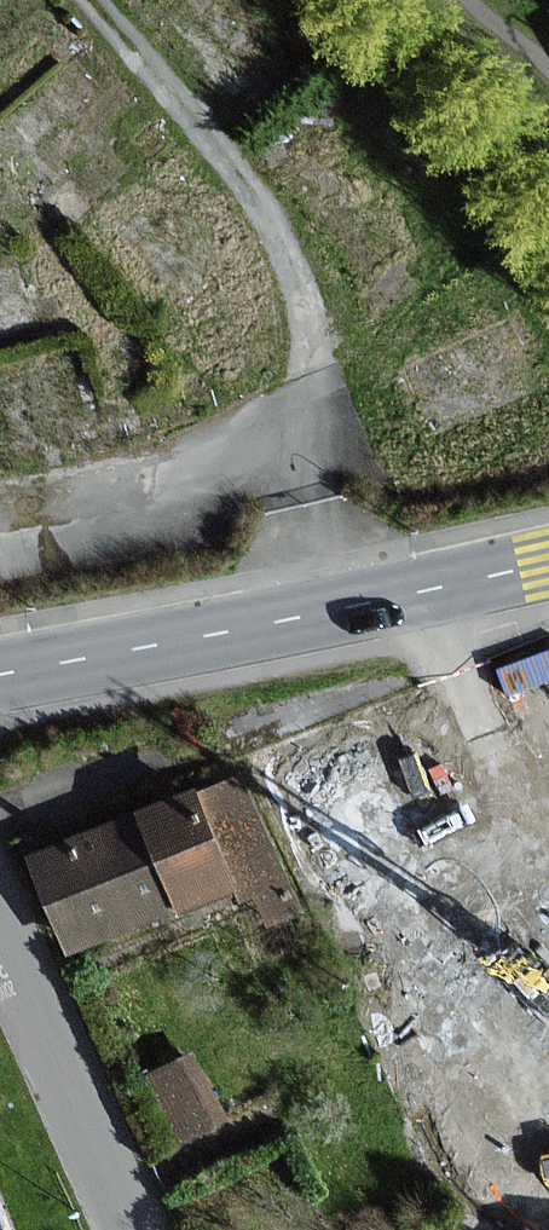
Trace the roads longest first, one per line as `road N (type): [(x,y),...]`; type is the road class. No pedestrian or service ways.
road 1 (residential): [(92,0),(251,196),(284,252),(309,345),(336,607)]
road 2 (residential): [(0,673),(336,607)]
road 3 (residential): [(0,930),(131,1229)]
road 4 (residential): [(336,607),(548,559)]

